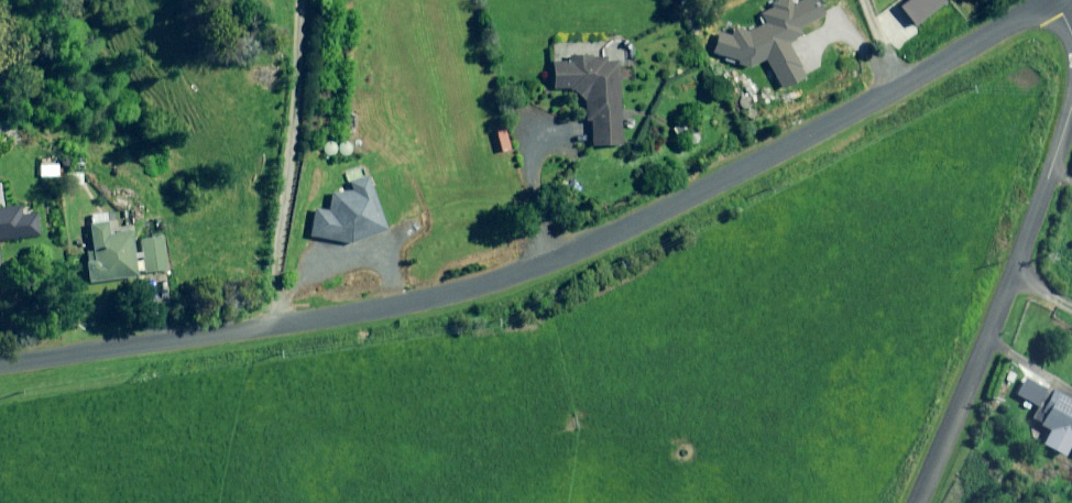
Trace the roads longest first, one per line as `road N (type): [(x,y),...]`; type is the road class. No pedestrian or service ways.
road 1 (residential): [(0,363),(339,309),(542,262),(752,166),(1053,0)]
road 2 (residential): [(918,502),(1071,109)]

